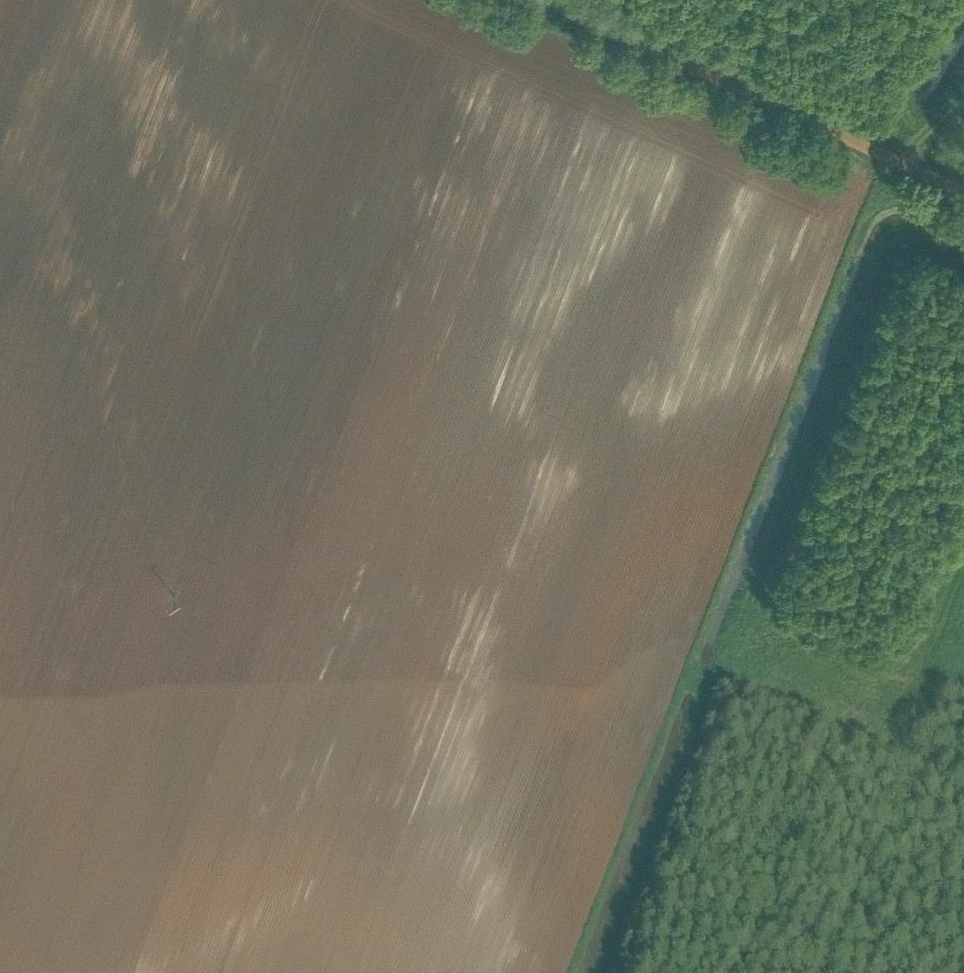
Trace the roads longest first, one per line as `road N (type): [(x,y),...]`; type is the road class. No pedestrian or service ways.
road 1 (unclassified): [(549,0),(963,190)]

